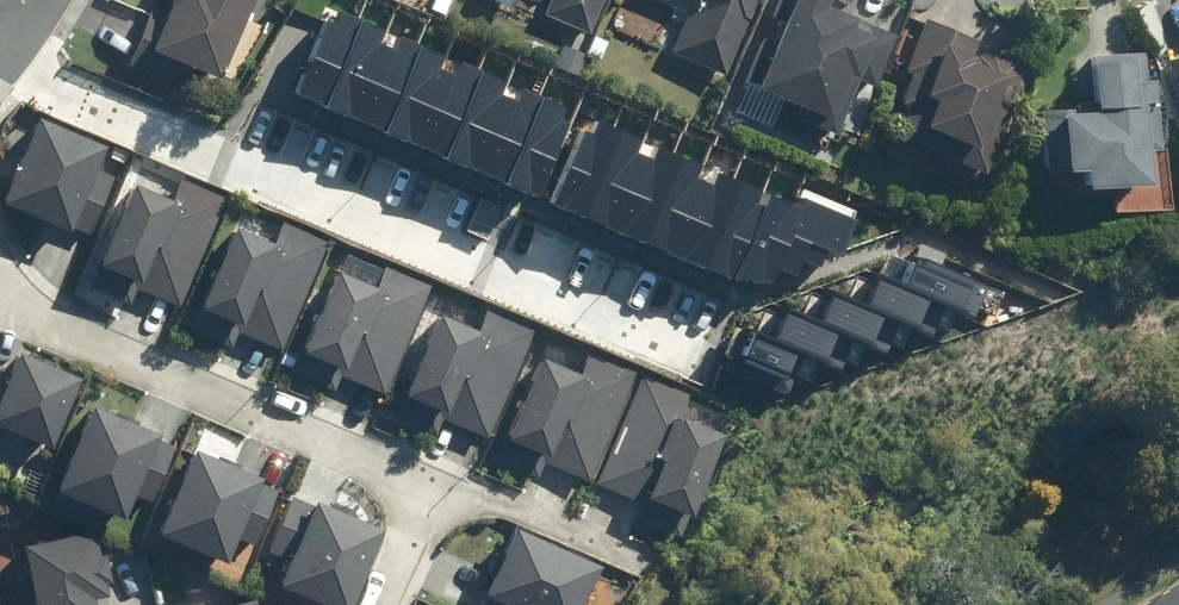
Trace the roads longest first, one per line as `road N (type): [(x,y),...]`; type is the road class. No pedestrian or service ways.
road 1 (residential): [(0,280),(29,311),(430,483)]
road 2 (residential): [(430,483),(483,493),(641,562)]
road 3 (residential): [(430,483),(376,604)]

